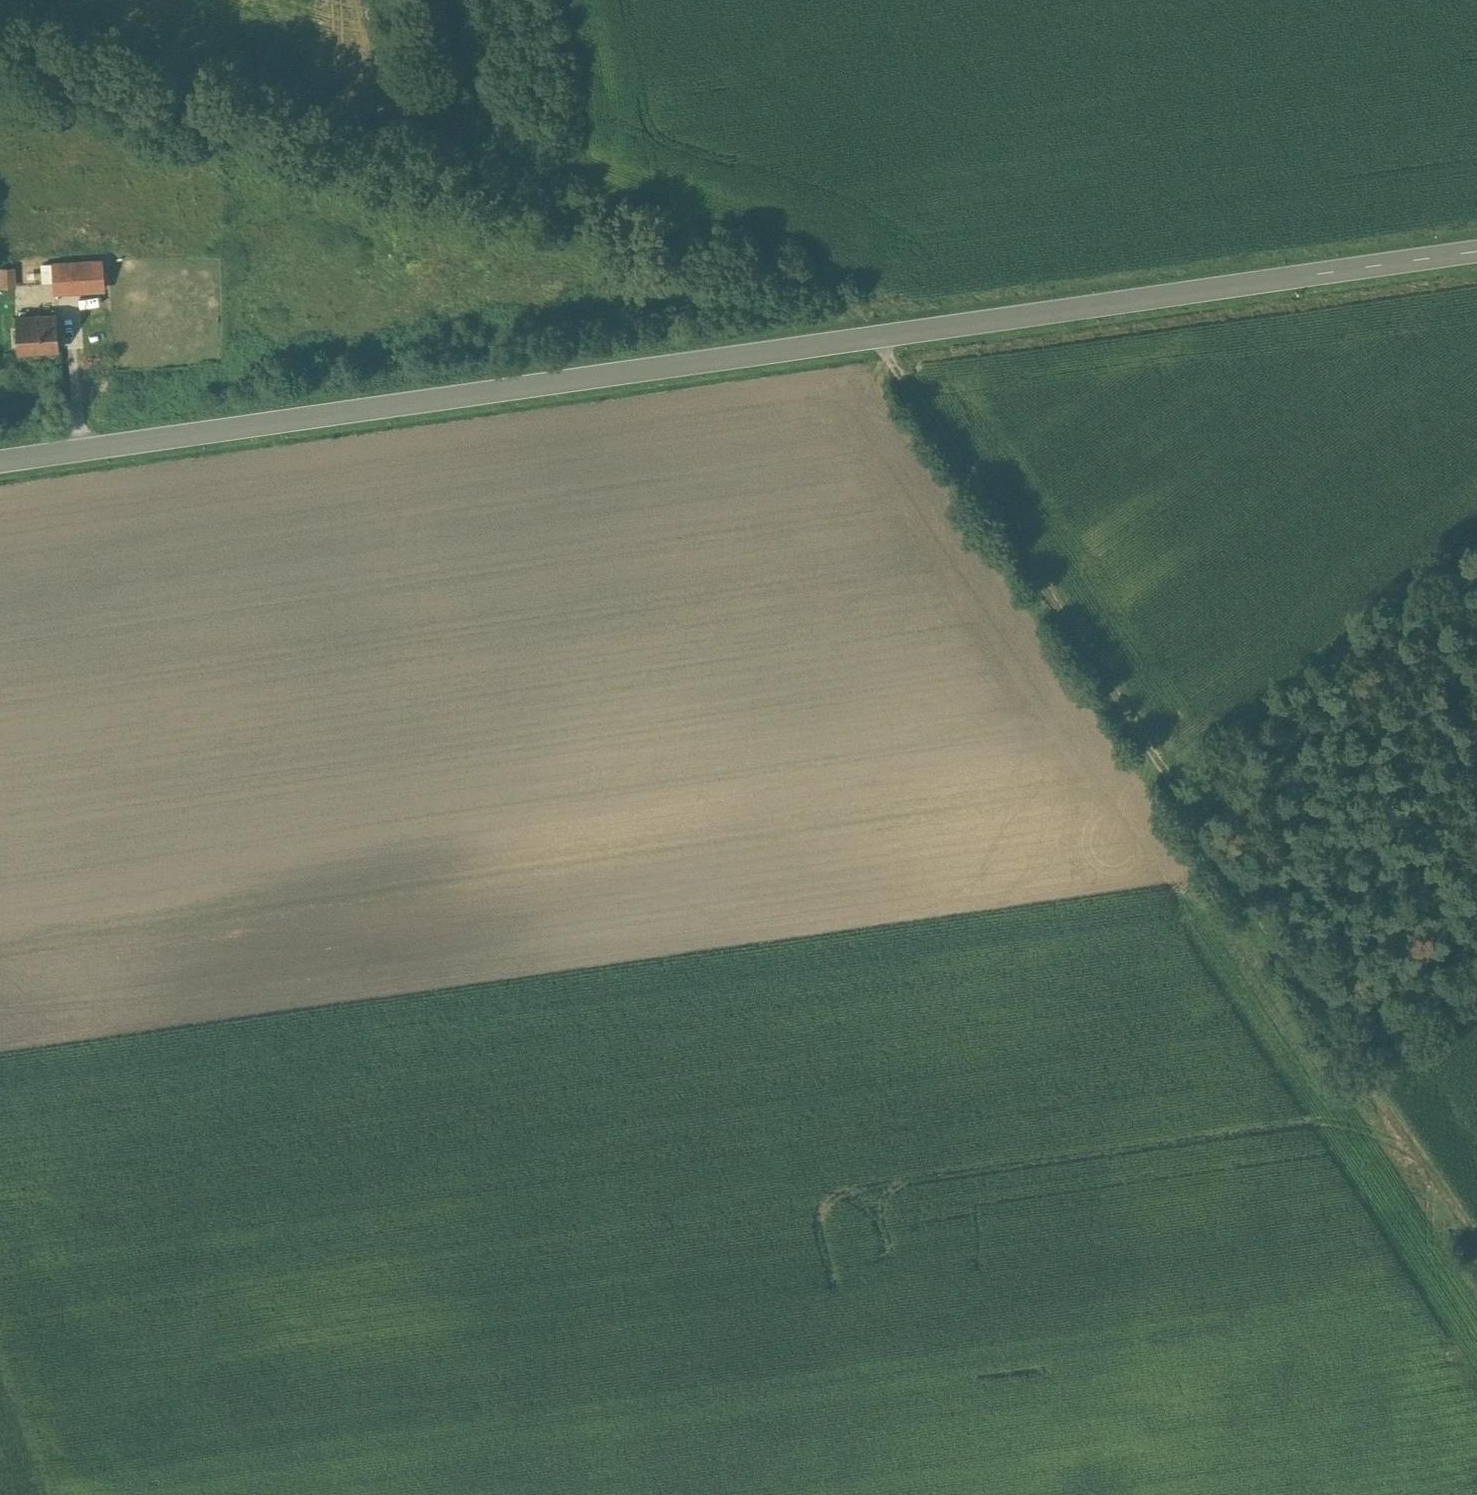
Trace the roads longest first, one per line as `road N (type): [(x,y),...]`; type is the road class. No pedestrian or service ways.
road 1 (secondary): [(1476,251),(0,462)]
road 2 (track): [(881,336),(1235,927),(1476,1299)]
road 3 (track): [(1362,1130),(911,1194)]

